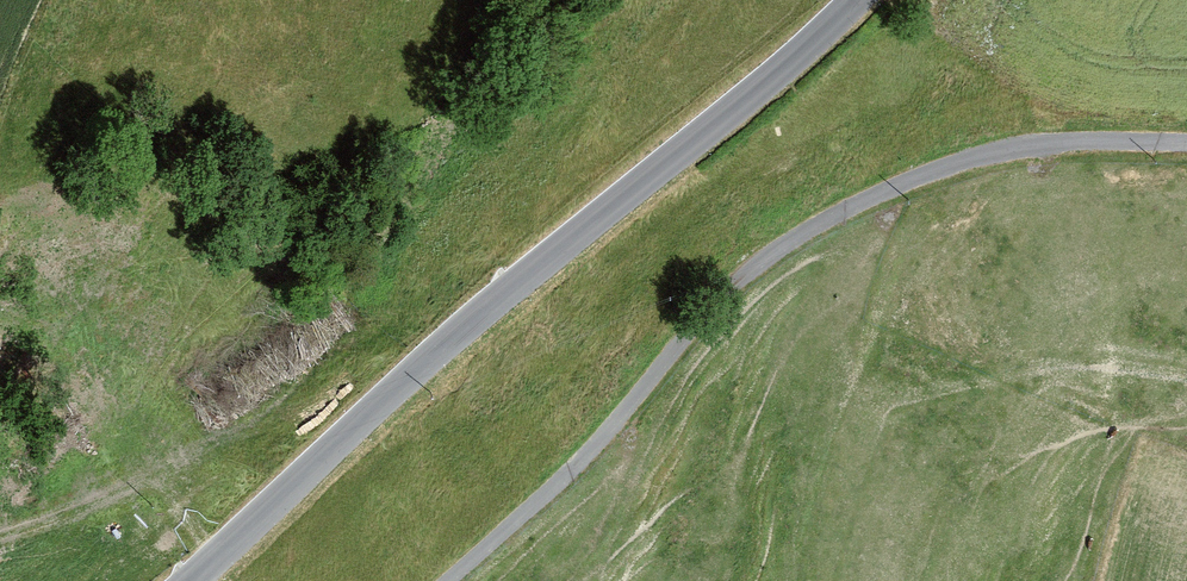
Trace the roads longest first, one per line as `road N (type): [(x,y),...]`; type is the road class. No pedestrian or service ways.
road 1 (unclassified): [(429,580),(608,416),(704,301),(776,239),(871,183),(1041,133),(1186,133)]
road 2 (tertiary): [(867,0),(453,336),(183,579)]

